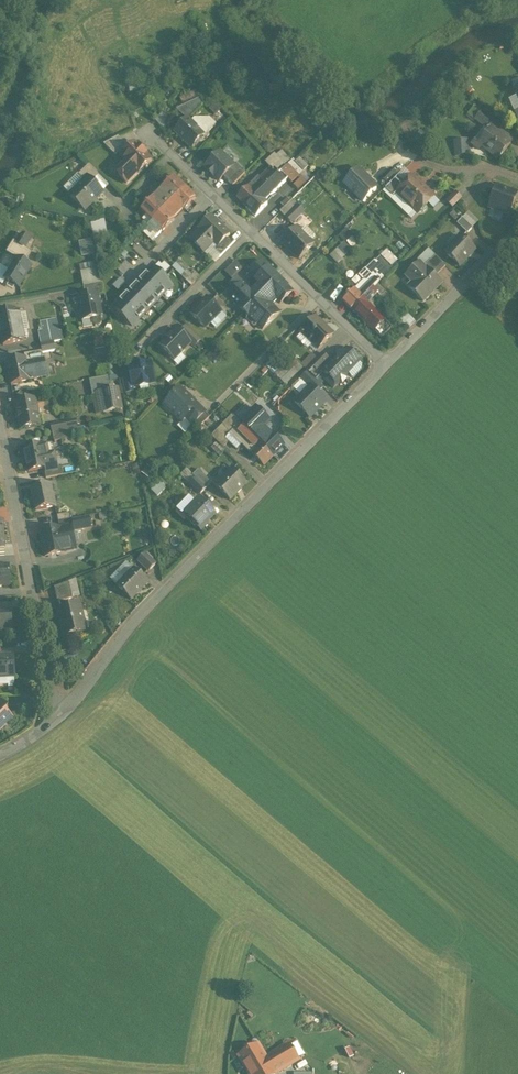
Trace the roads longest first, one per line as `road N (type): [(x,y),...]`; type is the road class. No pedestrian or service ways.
road 1 (residential): [(55,713),(76,700),(139,615),(384,360)]
road 2 (residential): [(55,713),(0,430)]
road 3 (residential): [(384,360),(517,229)]
road 4 (residential): [(215,403),(319,297)]
road 5 (residential): [(152,334),(251,233)]

